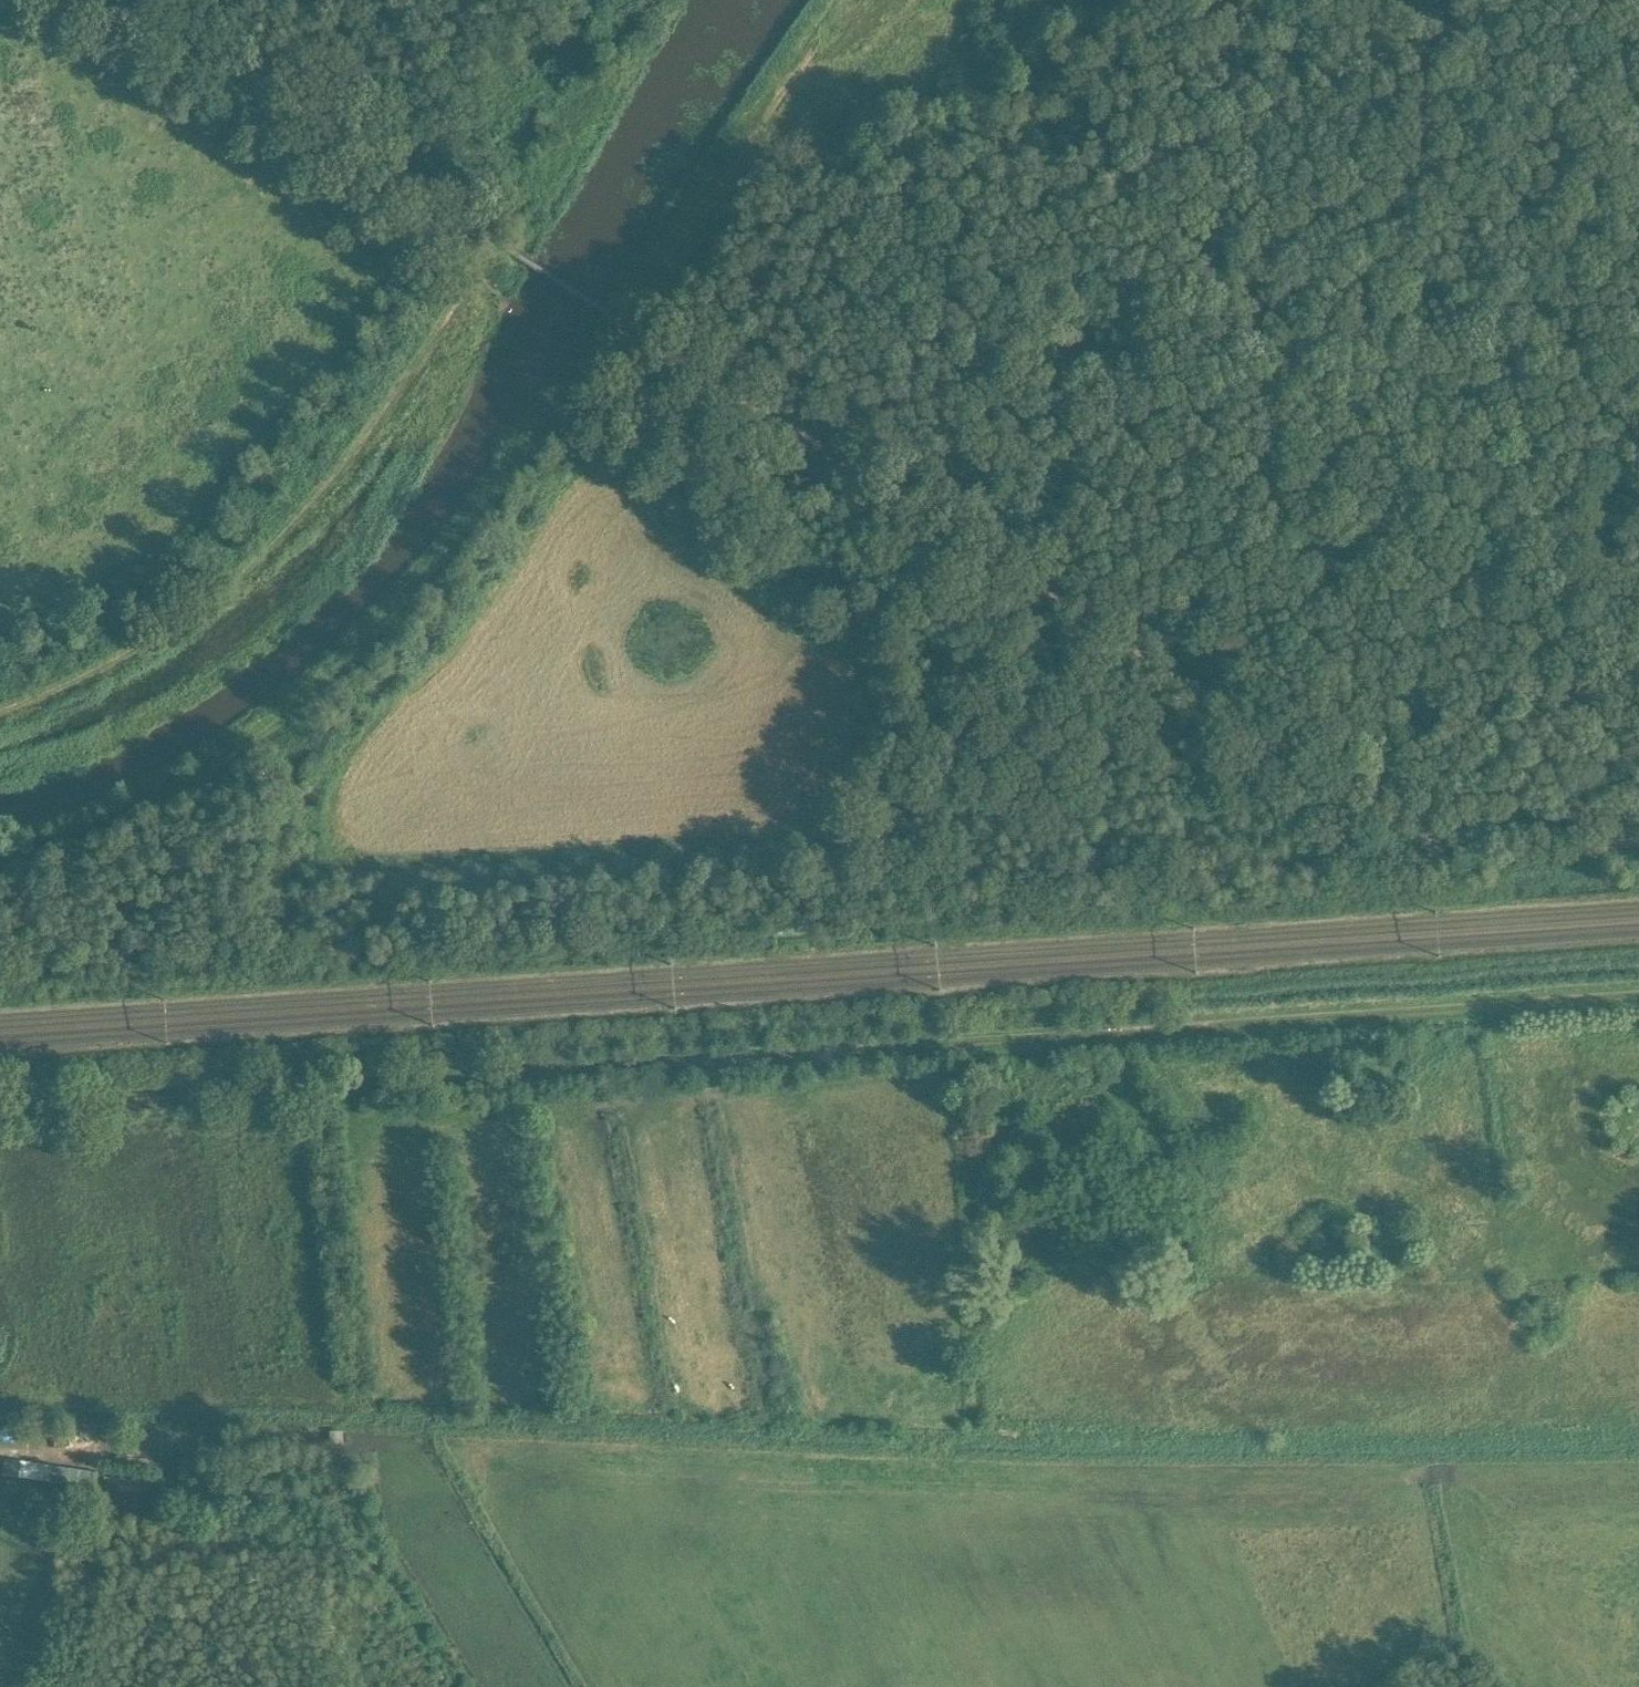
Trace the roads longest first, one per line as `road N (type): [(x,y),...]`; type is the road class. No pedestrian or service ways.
road 1 (track): [(0,1103),(1638,996)]

